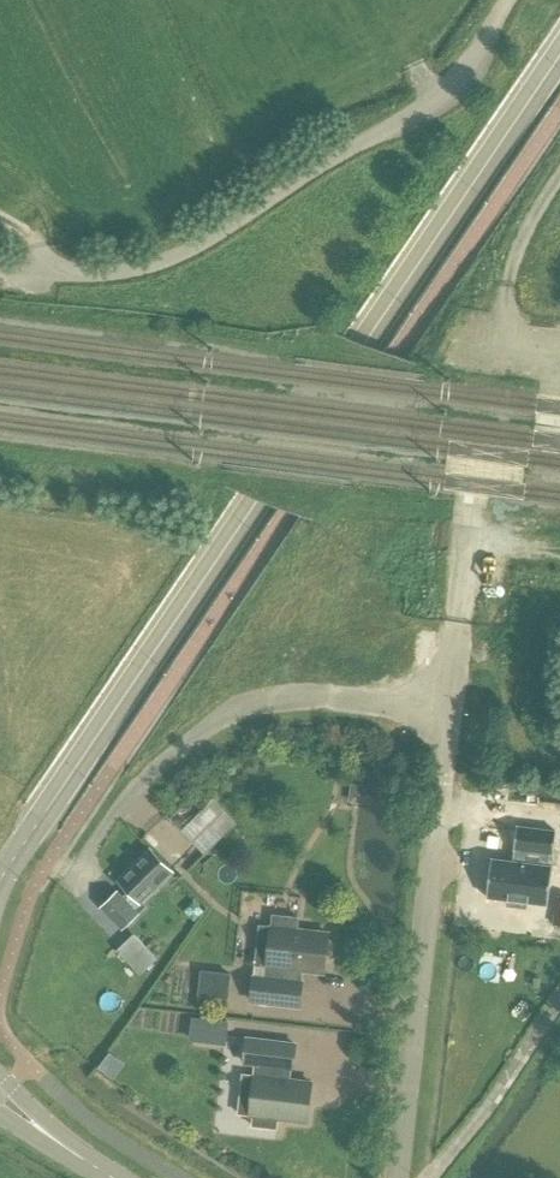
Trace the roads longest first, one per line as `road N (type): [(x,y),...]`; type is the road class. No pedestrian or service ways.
road 1 (tertiary): [(0,886),(559,55)]
road 2 (unclassified): [(399,1177),(440,778),(435,725),(420,712),(343,700),(251,709),(217,723),(144,775),(76,875)]
road 3 (unclassified): [(0,275),(124,275),(190,260),(445,98),(511,0)]
road 4 (tertiary): [(117,1177),(0,1095)]

